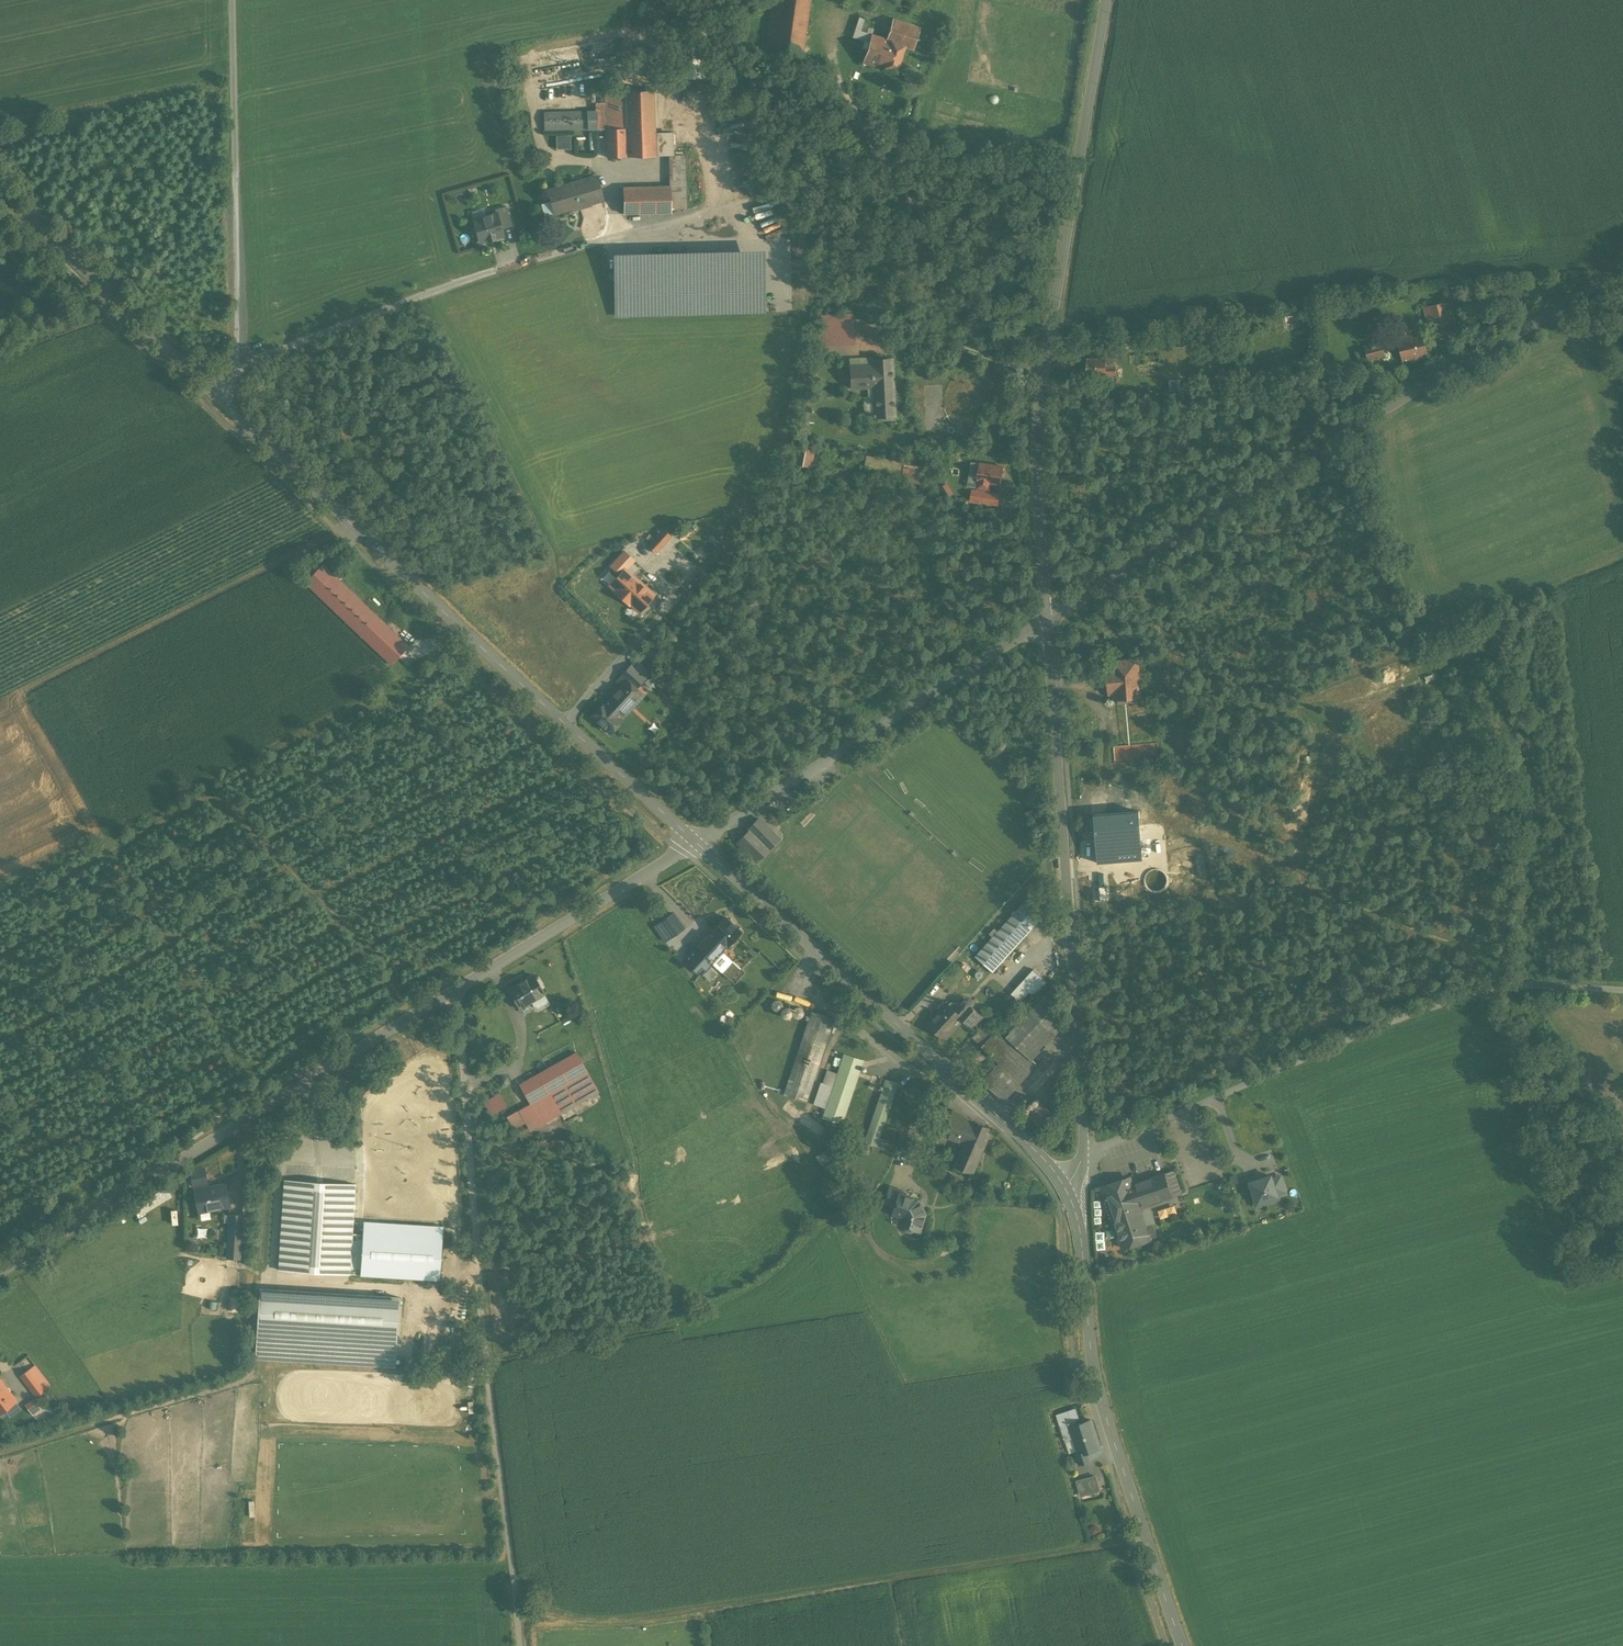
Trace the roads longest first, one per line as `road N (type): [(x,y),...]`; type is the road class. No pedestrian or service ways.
road 1 (unclassified): [(1622,263),(1046,617)]
road 2 (tertiary): [(695,842),(213,393)]
road 3 (unclassified): [(518,1645),(457,991)]
road 4 (tertiary): [(1046,617),(1038,422),(1107,0)]
road 5 (unclassified): [(1082,1153),(1460,998),(1534,985),(1622,990)]
road 6 (unclassified): [(457,991),(0,1274)]
road 7 (tertiary): [(1082,1153),(1046,617)]
road 8 (tertiary): [(1063,1186),(1035,1151),(695,842)]
road 9 (tertiary): [(1183,1645),(1105,1416),(1080,1234),(1063,1186)]
road 10 (unclassified): [(1046,617),(695,842)]
road 11 (unclassified): [(213,393),(237,368),(233,0)]
road 12 (tertiary): [(213,393),(0,189)]
road 13 (unclassified): [(695,842),(457,991)]

